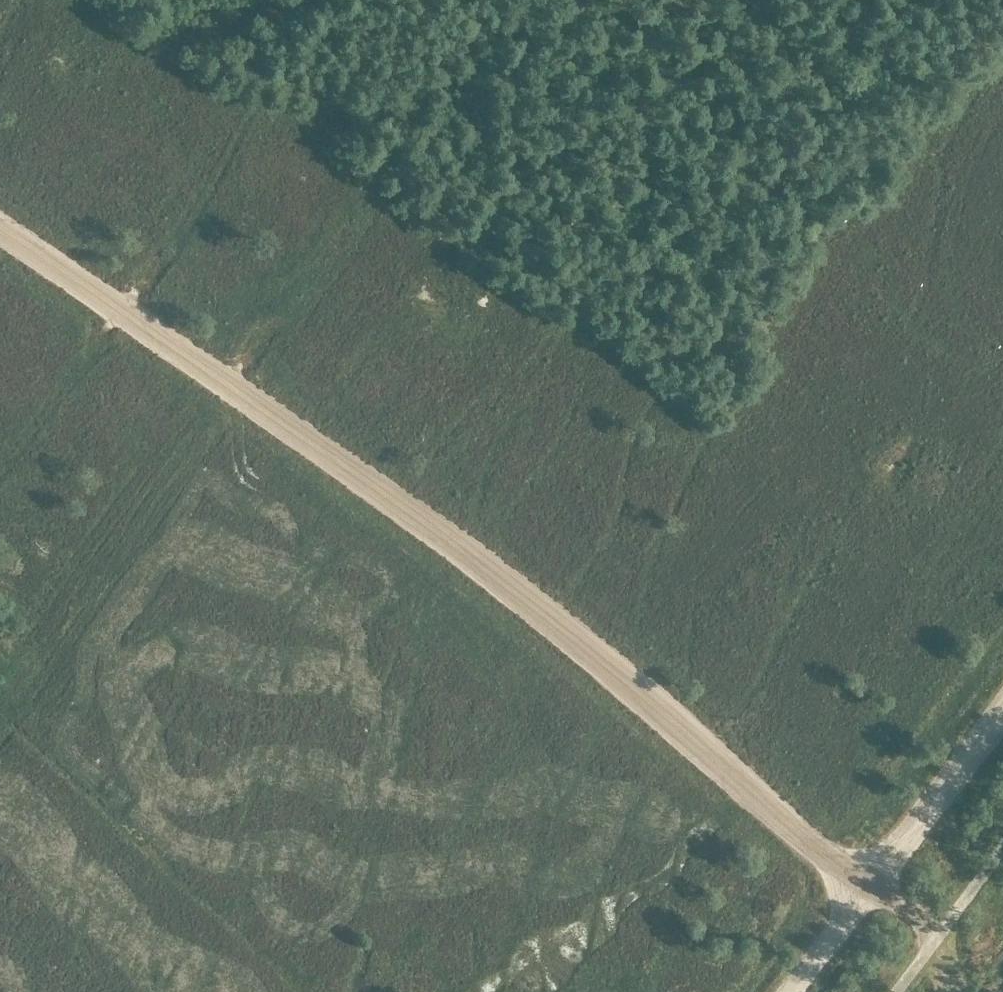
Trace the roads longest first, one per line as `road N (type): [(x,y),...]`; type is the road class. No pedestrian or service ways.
road 1 (track): [(787,991),(1002,704)]

